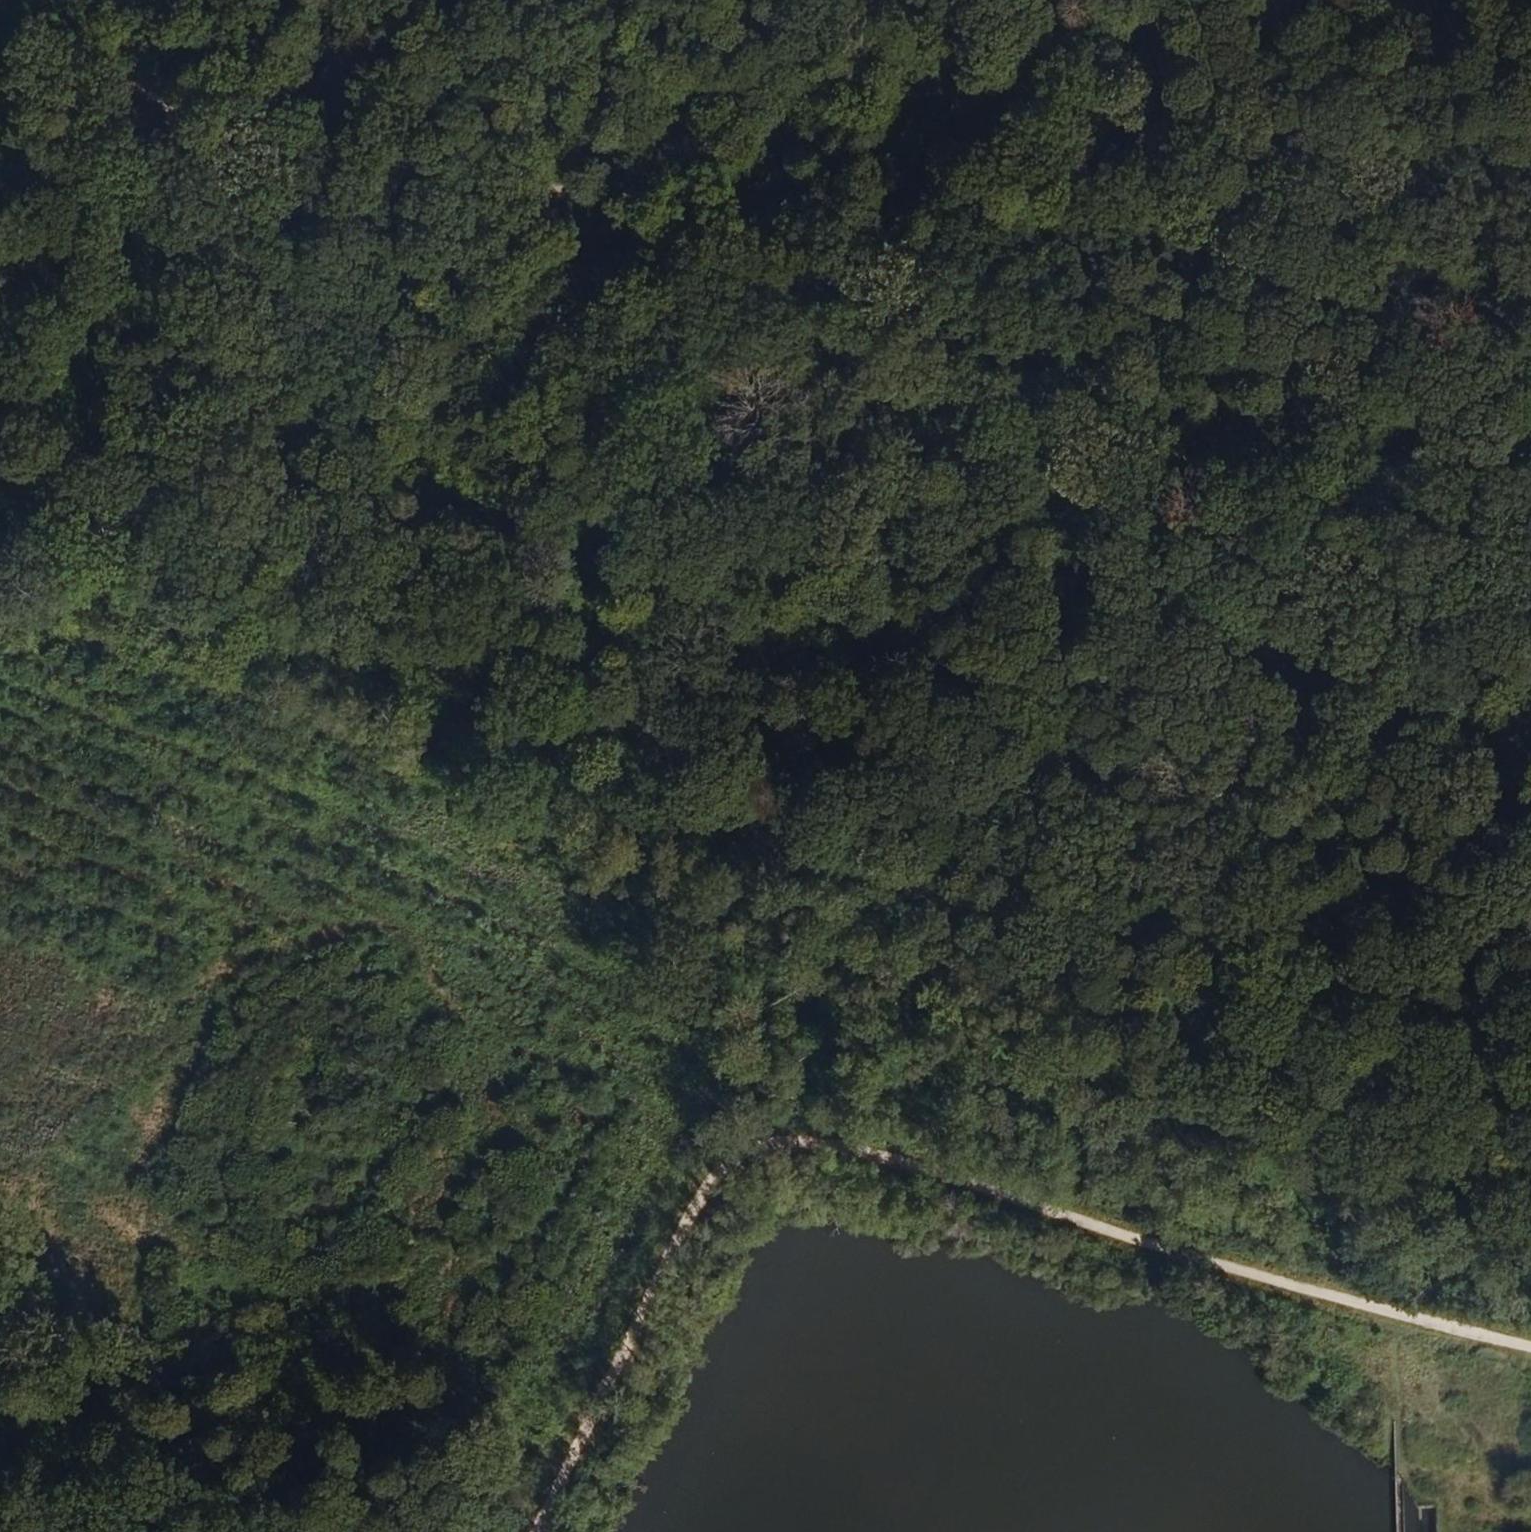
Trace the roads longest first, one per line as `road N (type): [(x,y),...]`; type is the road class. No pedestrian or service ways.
road 1 (track): [(0,58),(72,44),(291,164),(571,199),(814,328),(1530,559)]
road 2 (track): [(527,1531),(719,1165),(783,1137),(884,1157),(1530,1348)]

